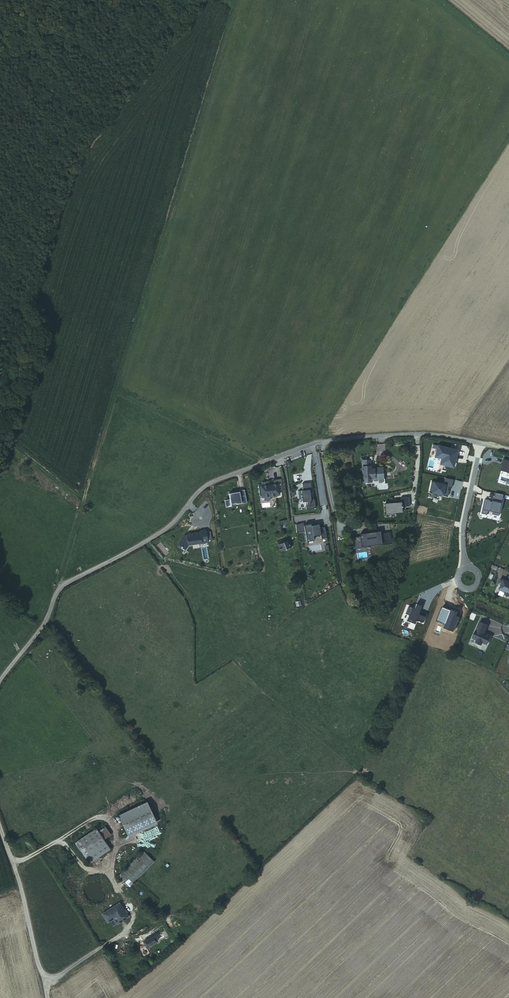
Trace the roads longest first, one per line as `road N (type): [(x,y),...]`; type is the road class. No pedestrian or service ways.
road 1 (unclassified): [(480,442),(432,434),(317,444),(208,484),(162,532),(57,587),(46,620),(0,678)]
road 2 (unclassified): [(0,828),(46,978),(101,946)]
road 3 (residential): [(480,442),(463,525),(466,568)]

